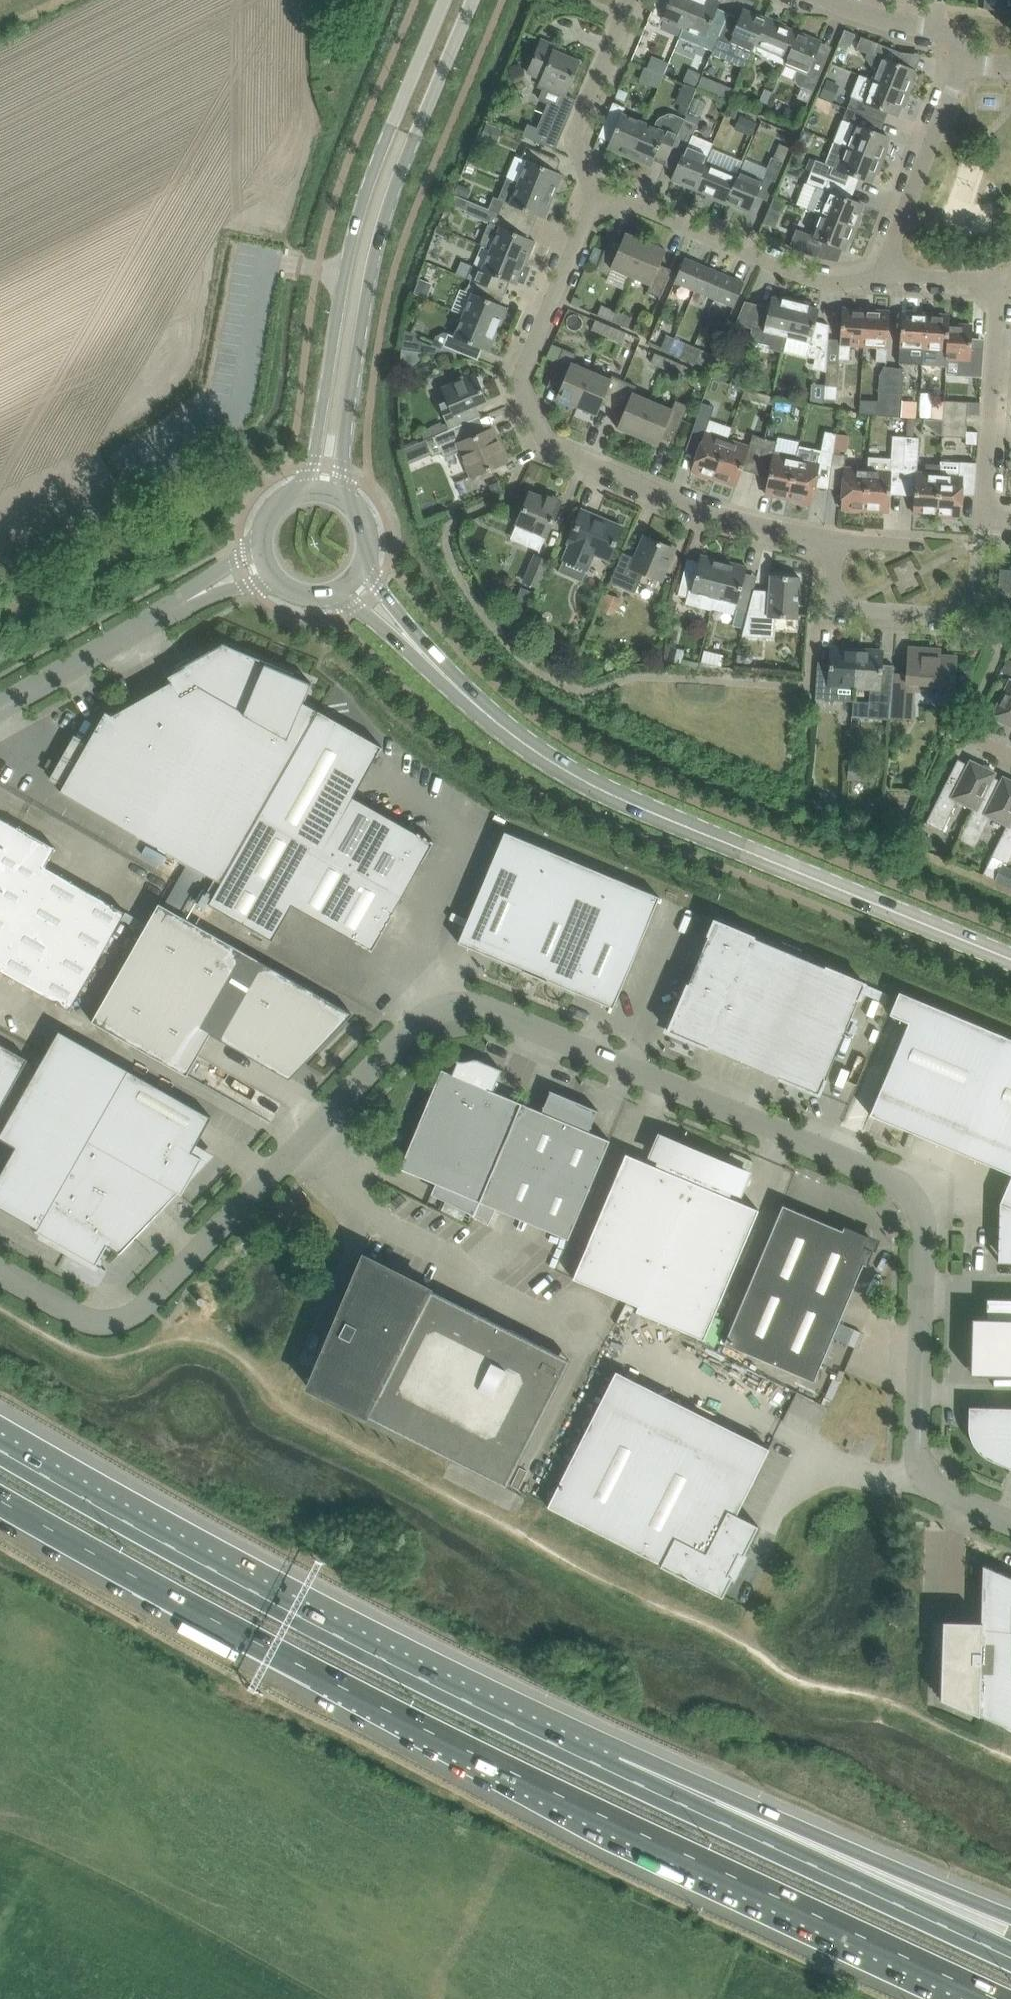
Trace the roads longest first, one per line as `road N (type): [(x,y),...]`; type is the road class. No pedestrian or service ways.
road 1 (unclassified): [(0,1271),(84,1319),(120,1322),(146,1306),(419,1030),(469,1008),(904,1192),(921,1218),(923,1459),(958,1497),(1010,1520)]
road 2 (motorway): [(0,1498),(347,1689),(999,1998)]
road 3 (motorway): [(608,1768),(184,1556),(0,1447)]
road 4 (secondary): [(1010,960),(584,780),(489,715),(431,662)]
road 5 (residential): [(596,189),(520,379),(545,443),(709,512),(832,539)]
road 6 (secondary): [(343,495),(343,435),(373,258),(393,187),(472,0)]
road 7 (secondary): [(444,0),(368,180),(302,489)]
road 8 (motorway): [(1010,1957),(608,1768)]
road 9 (motorway): [(1010,1916),(608,1768)]
road 10 (residential): [(880,274),(815,280),(596,189)]
road 11 (residential): [(832,539),(833,582),(853,609),(954,615),(977,595),(984,516)]
road 12 (residential): [(984,516),(998,281)]
road 13 (residential): [(880,274),(963,61)]
road 14 (unclassified): [(180,603),(0,704)]
road 15 (residential): [(630,0),(575,135),(596,189)]
road 16 (residential): [(963,61),(945,30),(834,0)]
road 17 (secondary): [(333,594),(431,662)]

